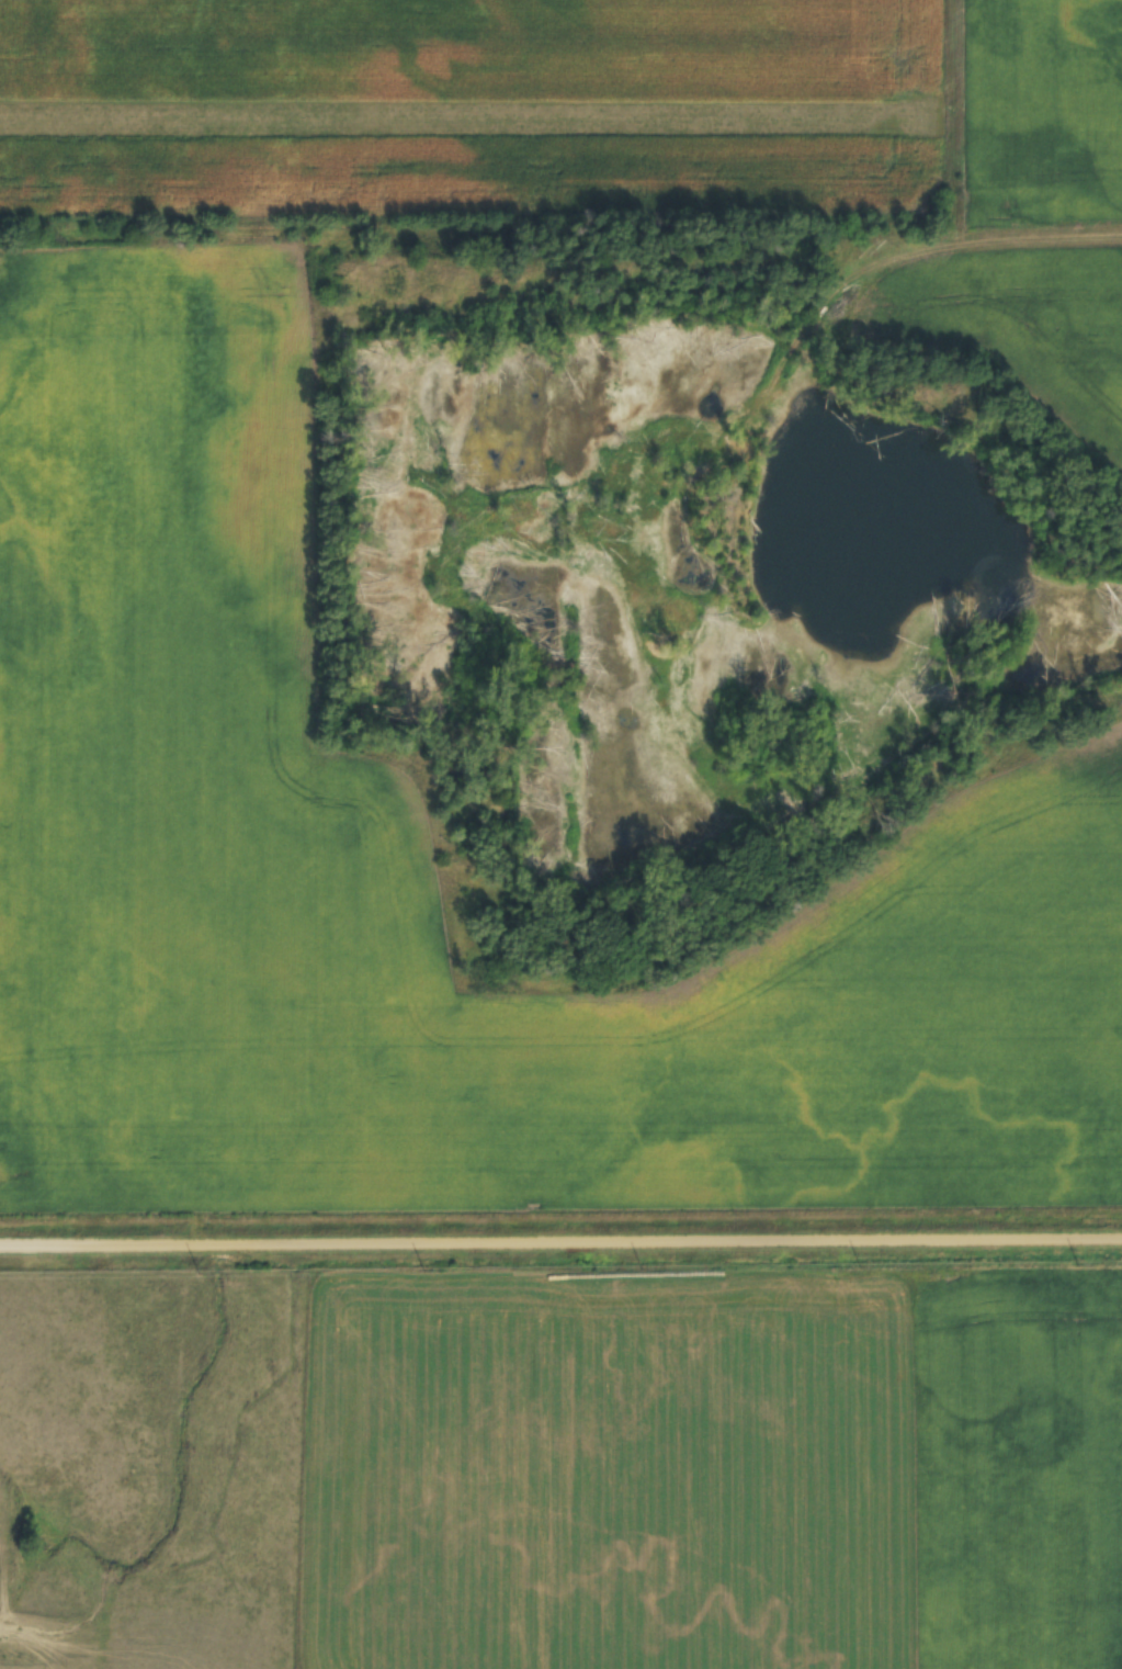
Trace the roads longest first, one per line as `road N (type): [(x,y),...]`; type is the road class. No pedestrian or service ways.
road 1 (residential): [(1121,1238),(0,1245)]

